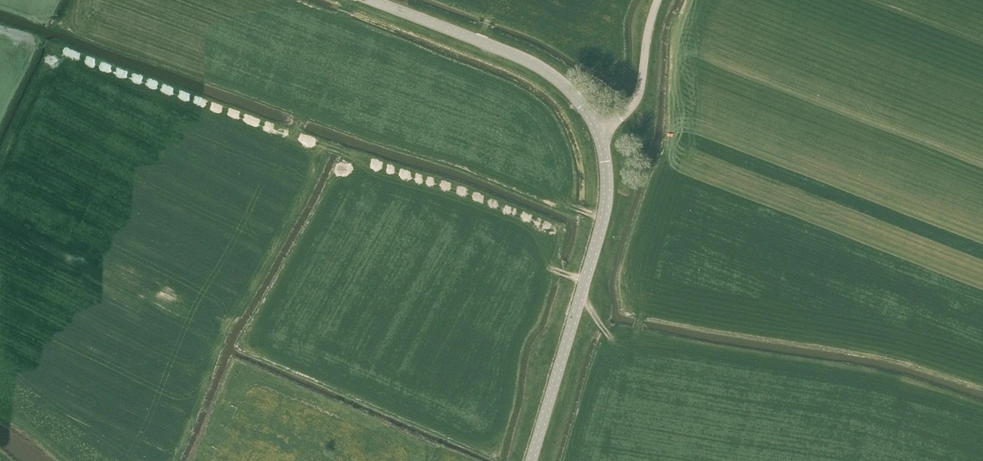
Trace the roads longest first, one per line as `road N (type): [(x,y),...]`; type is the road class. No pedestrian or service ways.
road 1 (tertiary): [(531,460),(604,218),(607,177),(597,130)]
road 2 (tertiary): [(597,130),(564,85),(535,64),(373,0)]
road 3 (unclassified): [(597,130),(638,94),(658,0)]

